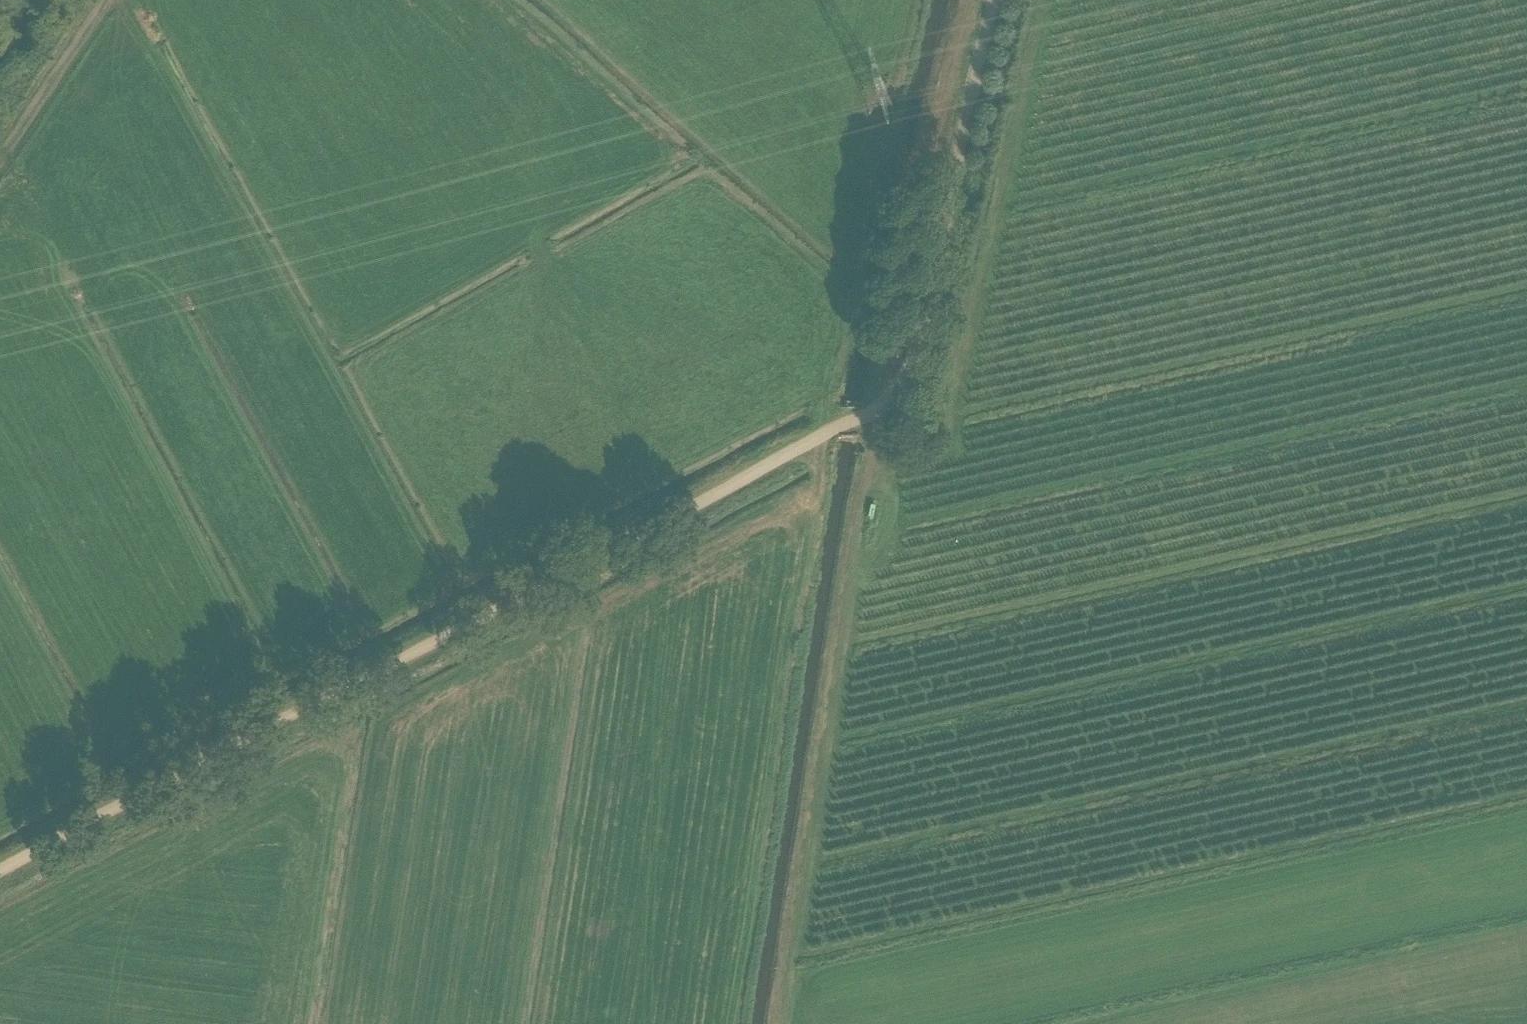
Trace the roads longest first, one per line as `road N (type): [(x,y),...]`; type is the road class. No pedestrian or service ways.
road 1 (track): [(0,879),(865,409),(900,372),(919,330),(990,0)]

